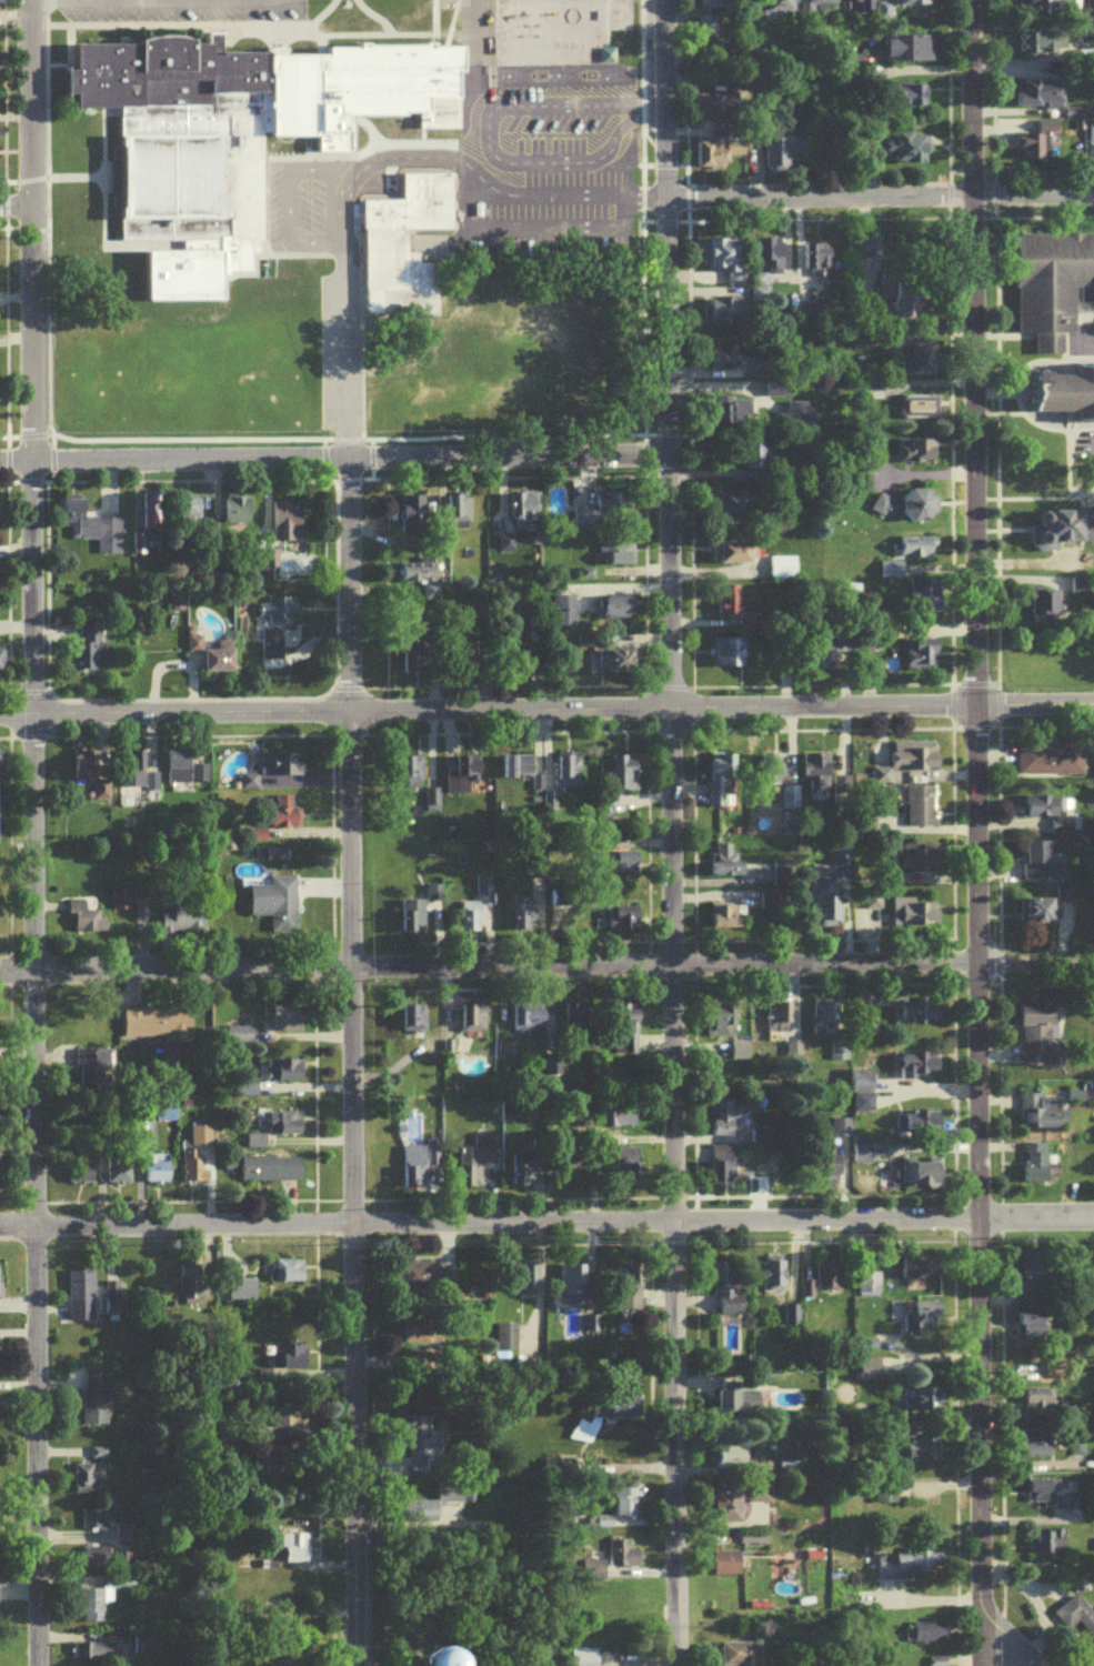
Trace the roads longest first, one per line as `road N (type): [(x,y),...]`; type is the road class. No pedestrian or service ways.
road 1 (residential): [(37,1665),(22,0)]
road 2 (residential): [(674,1665),(660,0)]
road 3 (residential): [(980,1665),(971,0)]
road 4 (residential): [(356,1665),(348,461)]
road 5 (residential): [(0,972),(1093,961)]
road 6 (residential): [(973,710),(0,718)]
road 7 (residential): [(973,1222),(0,1225)]
road 8 (residential): [(663,460),(0,463)]
road 9 (residential): [(971,200),(663,203)]
road 10 (residential): [(1093,198),(971,200)]
road 11 (residential): [(1093,1219),(973,1222)]
road 12 (residential): [(973,710),(1093,708)]

